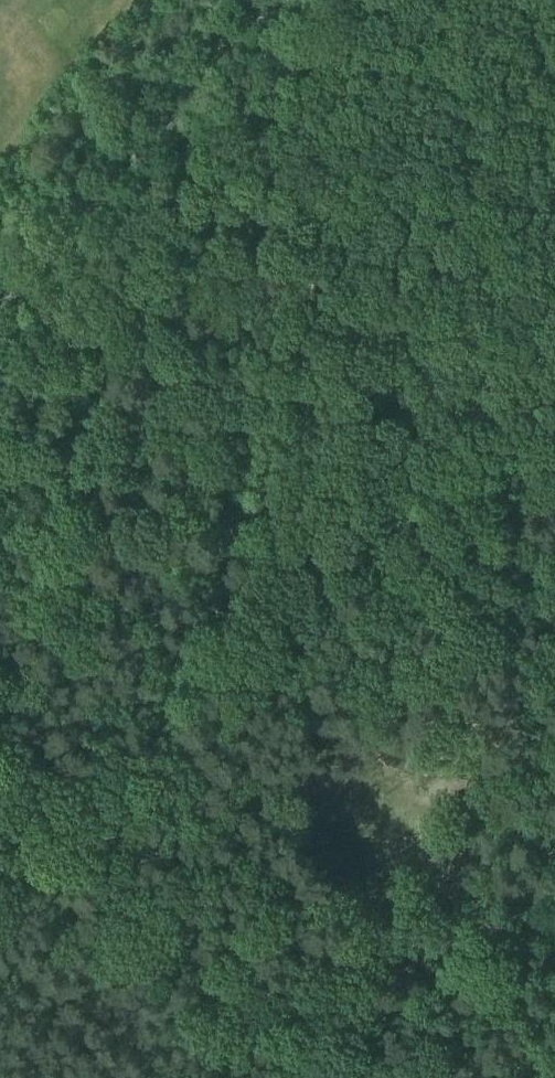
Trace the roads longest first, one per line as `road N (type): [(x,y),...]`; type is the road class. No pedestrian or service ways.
road 1 (unclassified): [(0,294),(263,0)]

